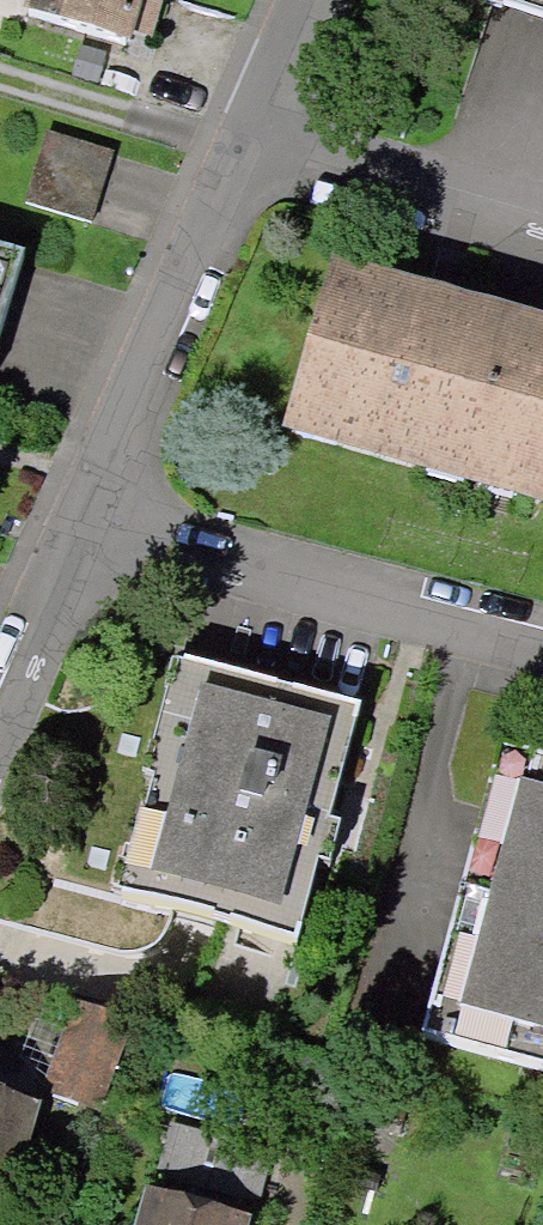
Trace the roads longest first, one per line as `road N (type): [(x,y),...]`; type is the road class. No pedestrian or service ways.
road 1 (residential): [(83,521),(542,645)]
road 2 (residential): [(83,521),(247,150)]
road 3 (residential): [(247,150),(542,238)]
road 4 (residential): [(0,712),(83,521)]
road 5 (residential): [(247,150),(313,0)]

